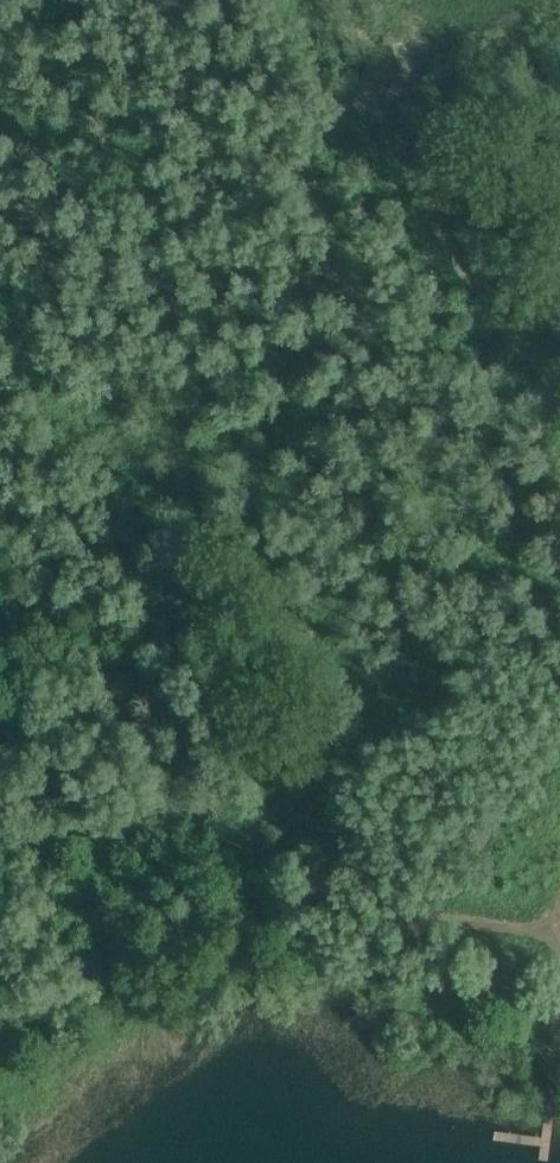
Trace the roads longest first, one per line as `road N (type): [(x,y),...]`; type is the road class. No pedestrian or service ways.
road 1 (track): [(559,406),(302,0)]

